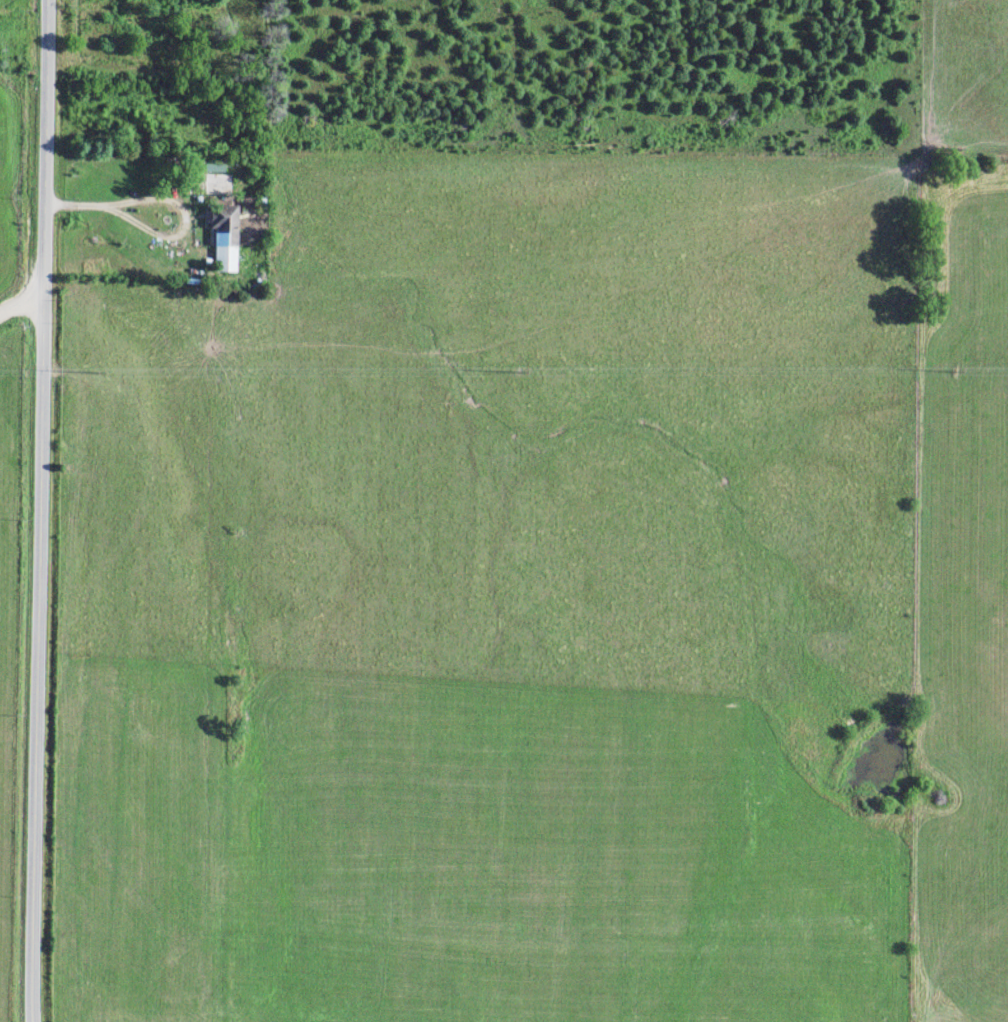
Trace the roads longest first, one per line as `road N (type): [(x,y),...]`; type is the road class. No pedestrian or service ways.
road 1 (primary): [(27,1021),(29,0)]

